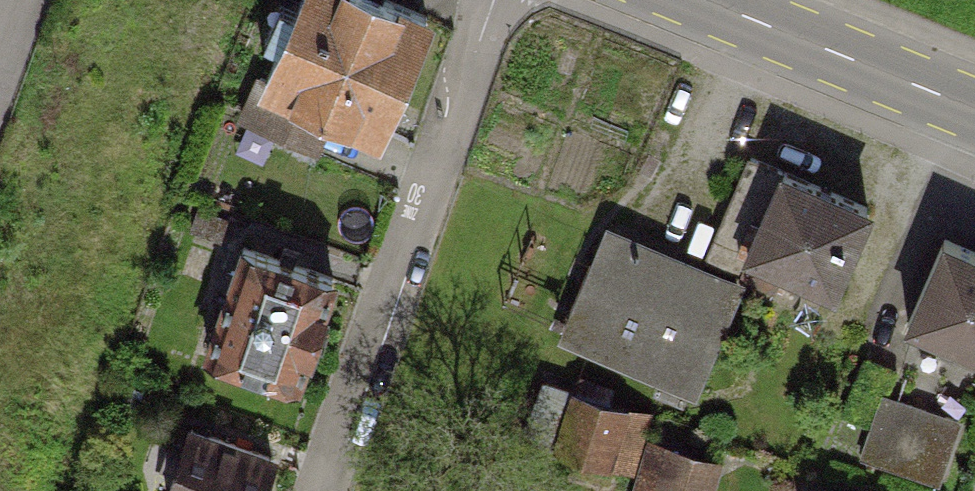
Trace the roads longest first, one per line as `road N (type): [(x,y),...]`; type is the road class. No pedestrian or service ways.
road 1 (residential): [(502,0),(325,490)]
road 2 (primary): [(711,0),(974,109)]

